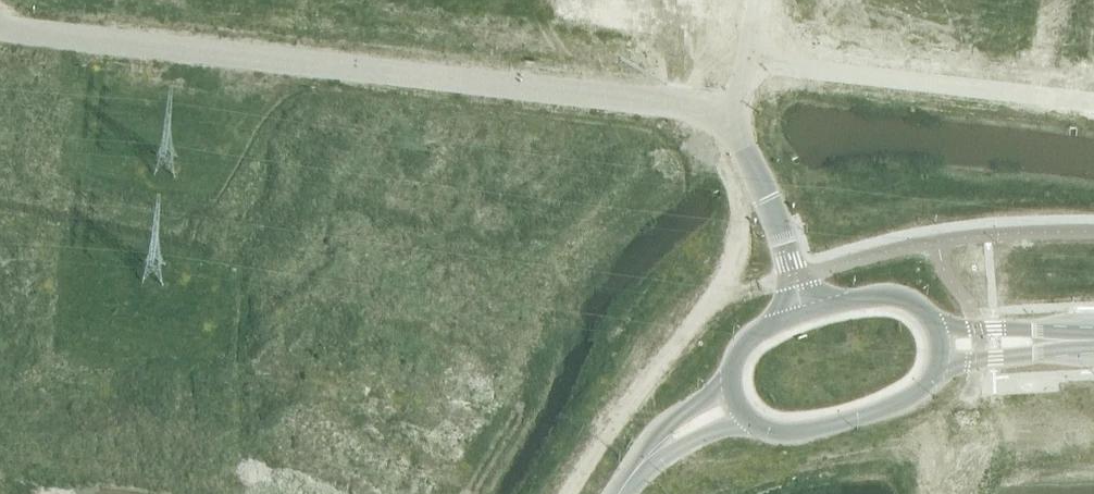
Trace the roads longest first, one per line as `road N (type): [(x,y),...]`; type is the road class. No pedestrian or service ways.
road 1 (unclassified): [(730,110),(0,27)]
road 2 (unclassified): [(755,47),(1093,91)]
road 3 (unclassified): [(803,313),(780,229),(730,110)]
road 4 (tertiary): [(751,422),(786,435),(874,413),(922,392),(939,366)]
road 5 (tertiary): [(730,382),(666,424),(613,493)]
road 6 (tertiary): [(1091,339),(936,325)]
road 7 (tertiary): [(939,366),(1091,339)]
road 8 (tertiary): [(936,325),(898,296),(803,313)]
road 9 (tertiary): [(630,493),(670,456),(751,422)]

